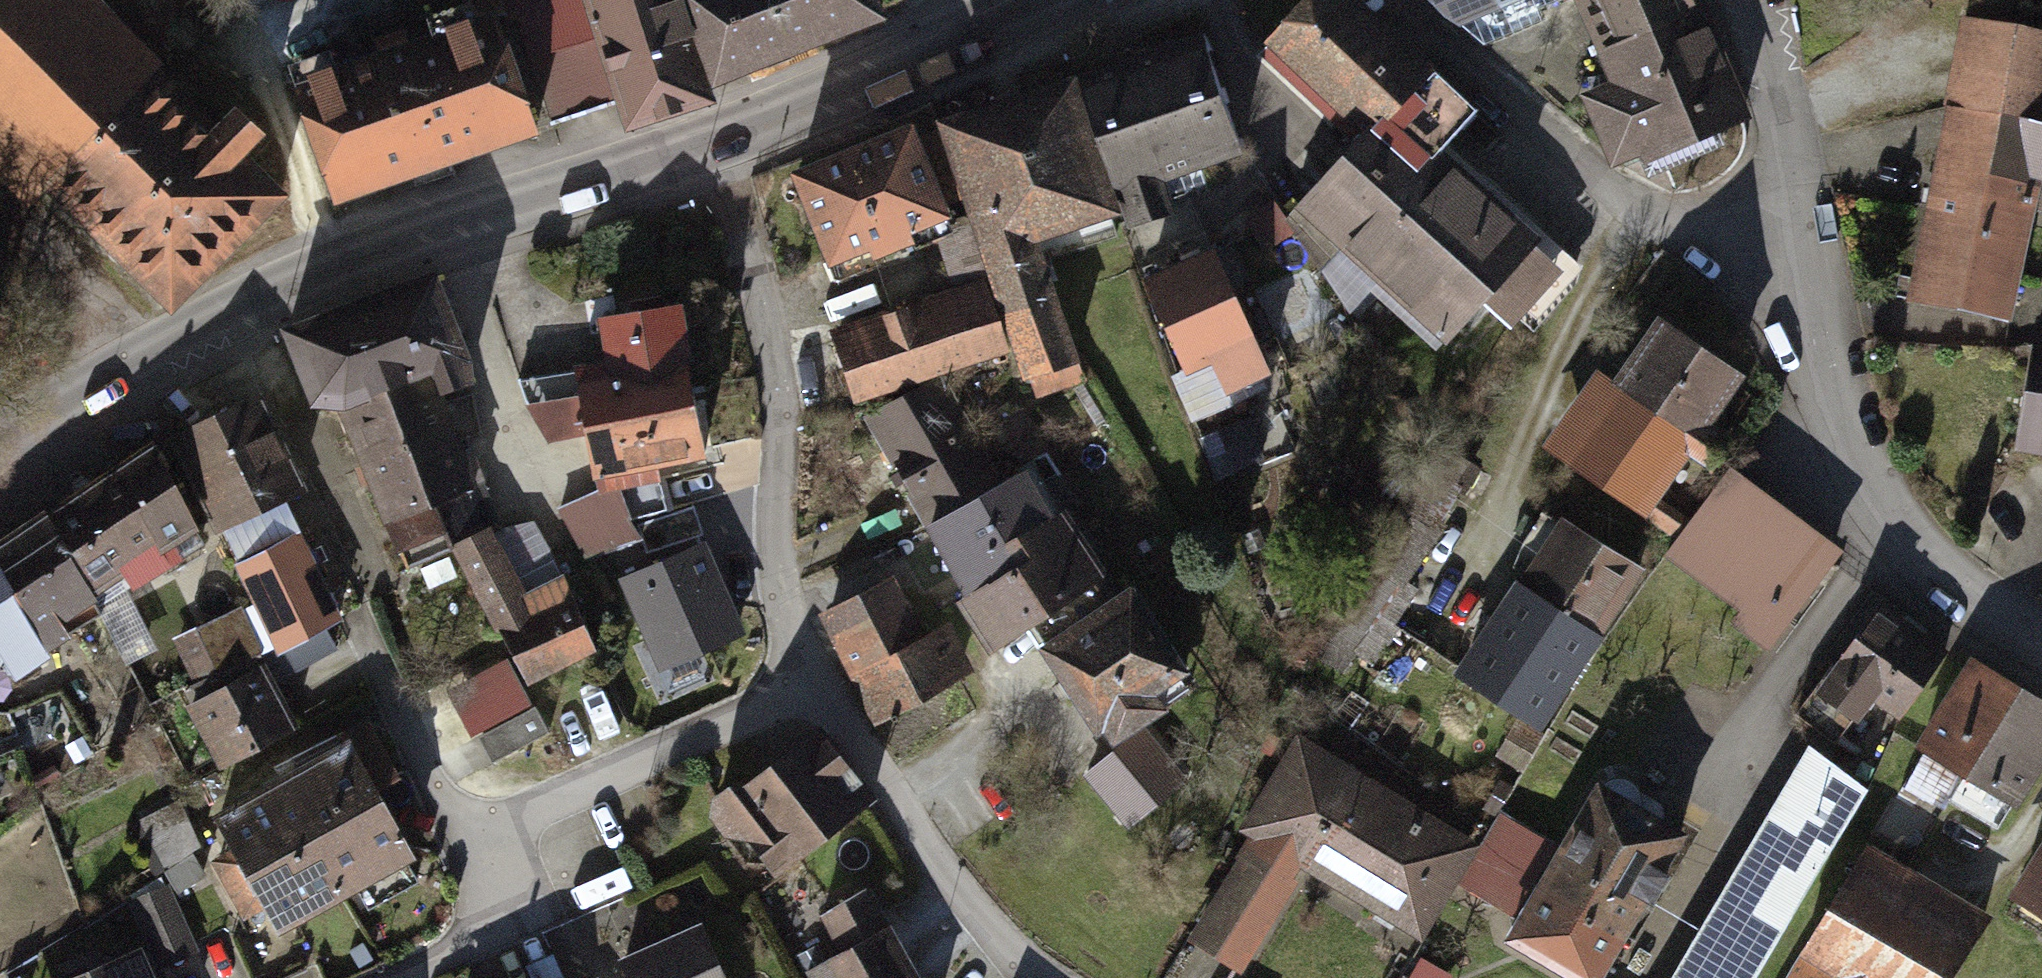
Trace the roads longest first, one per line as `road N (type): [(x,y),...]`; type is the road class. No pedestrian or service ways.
road 1 (secondary): [(709,137),(464,219),(230,312),(0,446)]
road 2 (residential): [(709,137),(791,371),(754,543),(766,591),(812,681)]
road 3 (residential): [(2041,626),(1920,554),(1847,447),(1801,244)]
road 4 (residential): [(1801,244),(1668,215),(1605,177),(1452,48),(1408,0)]
road 5 (residential): [(812,681),(967,903),(1067,977)]
road 6 (residential): [(812,681),(475,834)]
road 7 (secondary): [(1029,0),(709,137)]
road 8 (residential): [(1801,244),(1759,0)]
road 9 (residential): [(475,834),(365,615)]
road 10 (residential): [(475,834),(511,923),(385,977)]

